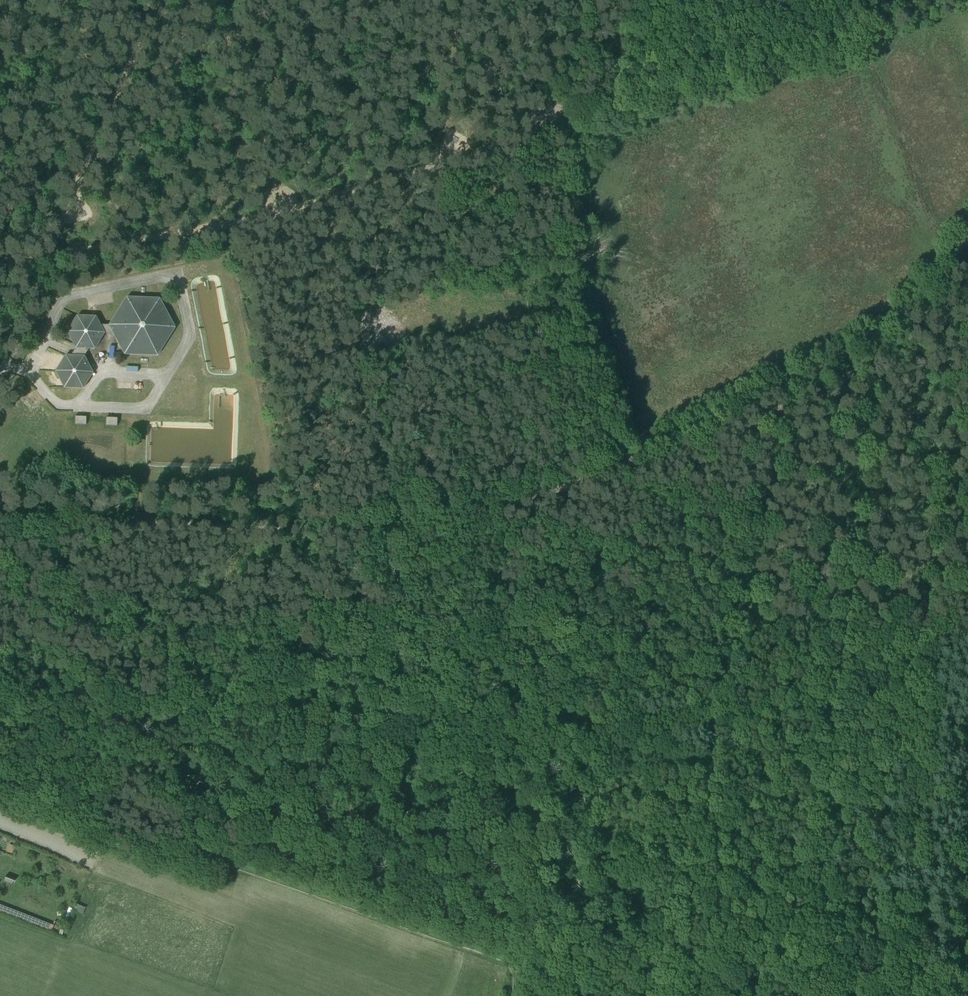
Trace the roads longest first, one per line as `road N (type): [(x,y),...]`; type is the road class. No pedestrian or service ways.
road 1 (track): [(690,896),(717,777),(721,693),(785,383)]
road 2 (track): [(426,172),(257,220),(0,265)]
road 3 (track): [(159,0),(0,356)]
road 4 (track): [(690,896),(967,991)]
road 5 (track): [(194,861),(0,783)]
road 6 (track): [(460,0),(426,172)]
road 7 (track): [(956,987),(967,861)]

